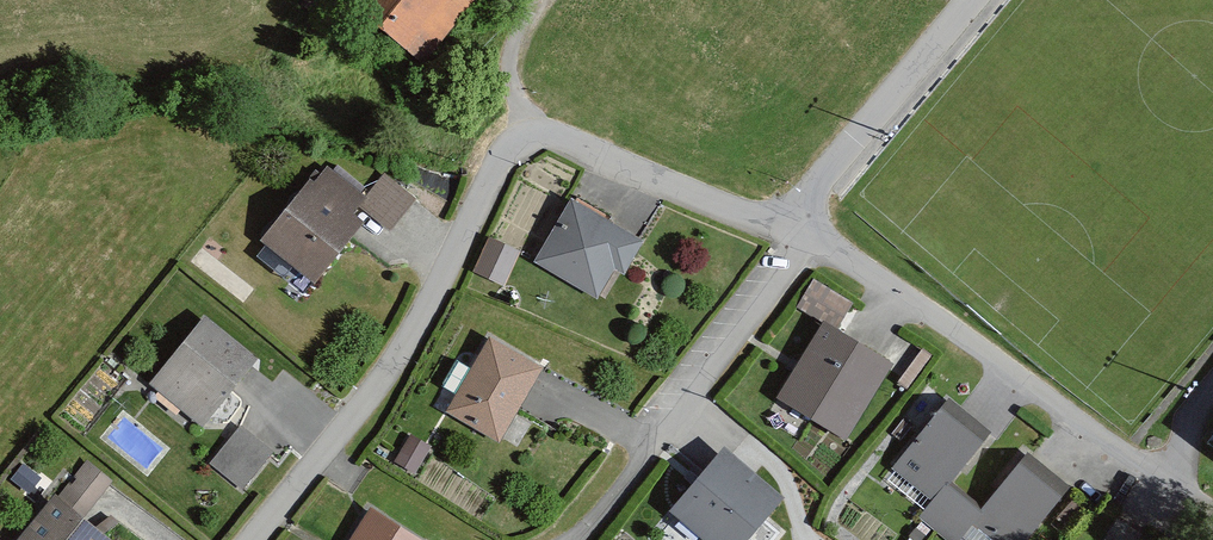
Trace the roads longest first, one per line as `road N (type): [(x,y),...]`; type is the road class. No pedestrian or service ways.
road 1 (residential): [(789,225),(612,158),(544,137),(523,140),(506,154),(436,299),(246,539)]
road 2 (residential): [(1212,513),(811,240)]
road 3 (residential): [(811,240),(771,306),(608,498),(561,539)]
road 4 (residential): [(973,0),(789,225)]
road 5 (track): [(532,139),(511,76),(539,0)]

